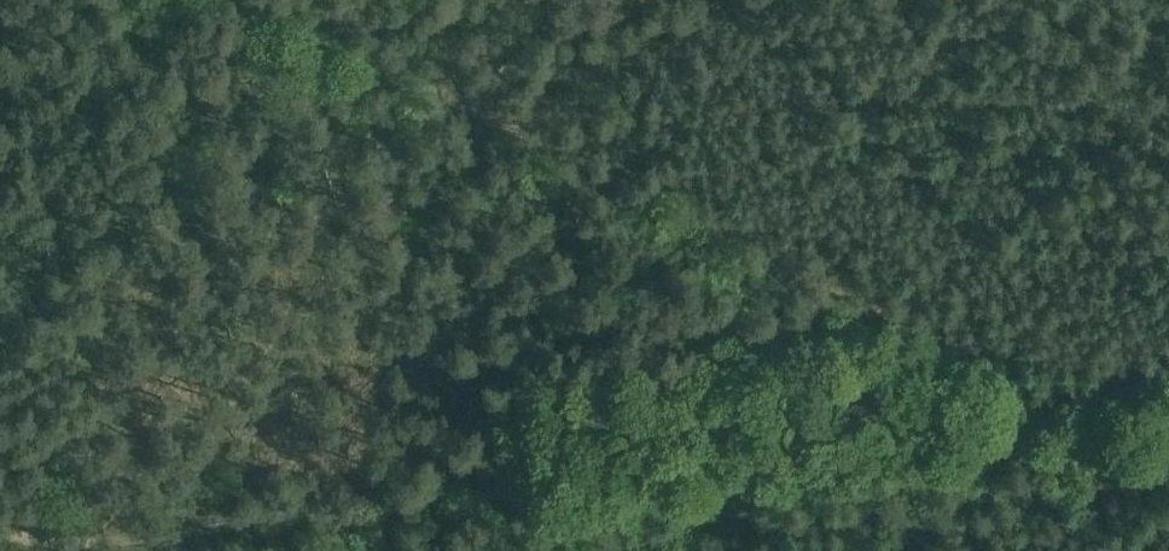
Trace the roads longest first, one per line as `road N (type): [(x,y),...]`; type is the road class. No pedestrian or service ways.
road 1 (track): [(92,550),(154,536),(467,500),(1168,435)]
road 2 (track): [(1110,440),(988,365),(261,0)]

